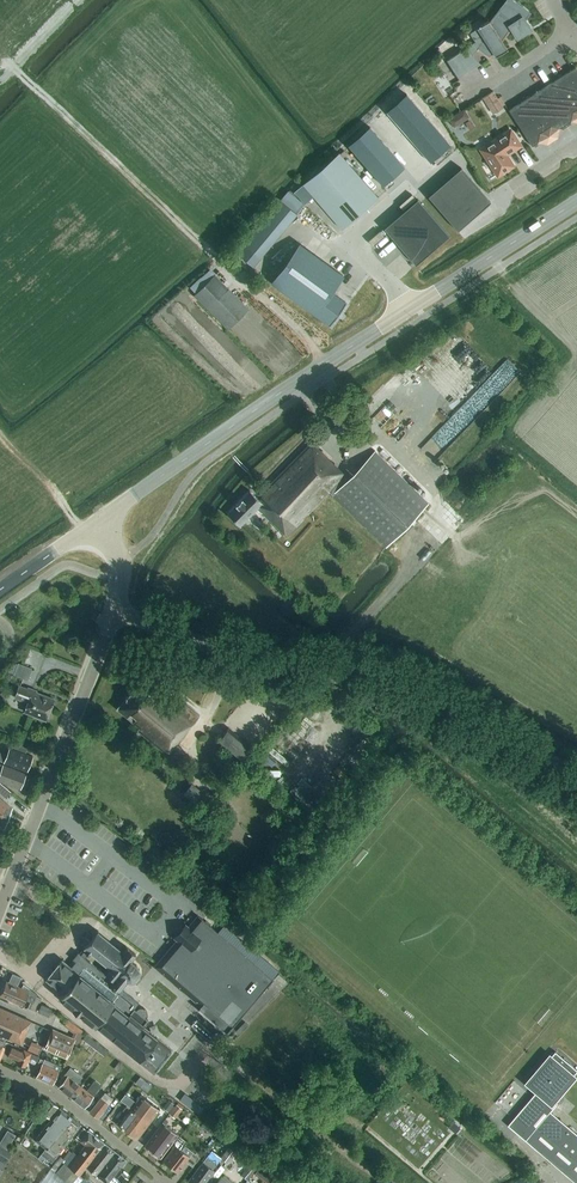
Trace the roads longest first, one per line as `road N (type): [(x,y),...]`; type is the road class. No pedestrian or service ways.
road 1 (tertiary): [(576,776),(393,673),(223,651),(115,611)]
road 2 (secondary): [(97,523),(409,310)]
road 3 (unclassified): [(13,877),(115,611)]
road 4 (residential): [(167,1182),(32,1085),(0,1072)]
road 5 (secondary): [(409,310),(576,202)]
road 6 (unclassified): [(409,310),(350,242),(408,190)]
road 7 (track): [(322,366),(281,313),(220,261)]

